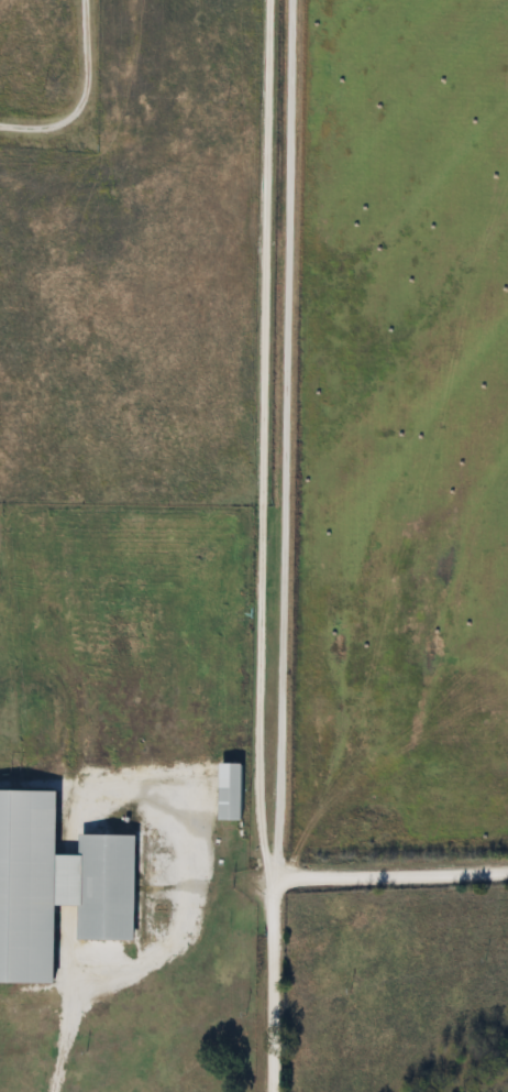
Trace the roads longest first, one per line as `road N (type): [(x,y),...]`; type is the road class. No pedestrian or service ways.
road 1 (residential): [(462,877),(479,0)]
road 2 (residential): [(269,877),(285,0)]
road 3 (residential): [(269,877),(507,876)]
road 4 (residential): [(256,1091),(269,877)]

